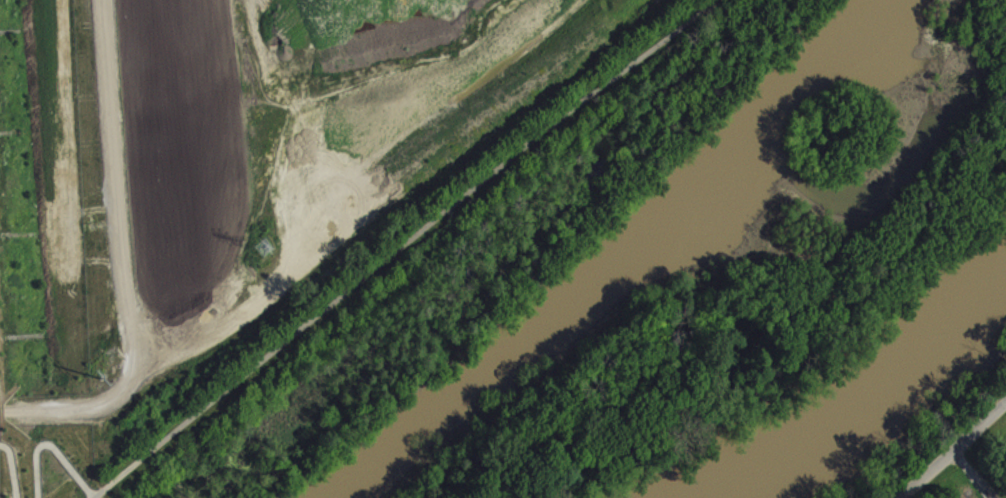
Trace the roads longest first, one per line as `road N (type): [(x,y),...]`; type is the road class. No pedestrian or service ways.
road 1 (residential): [(894,497),(1005,403)]

